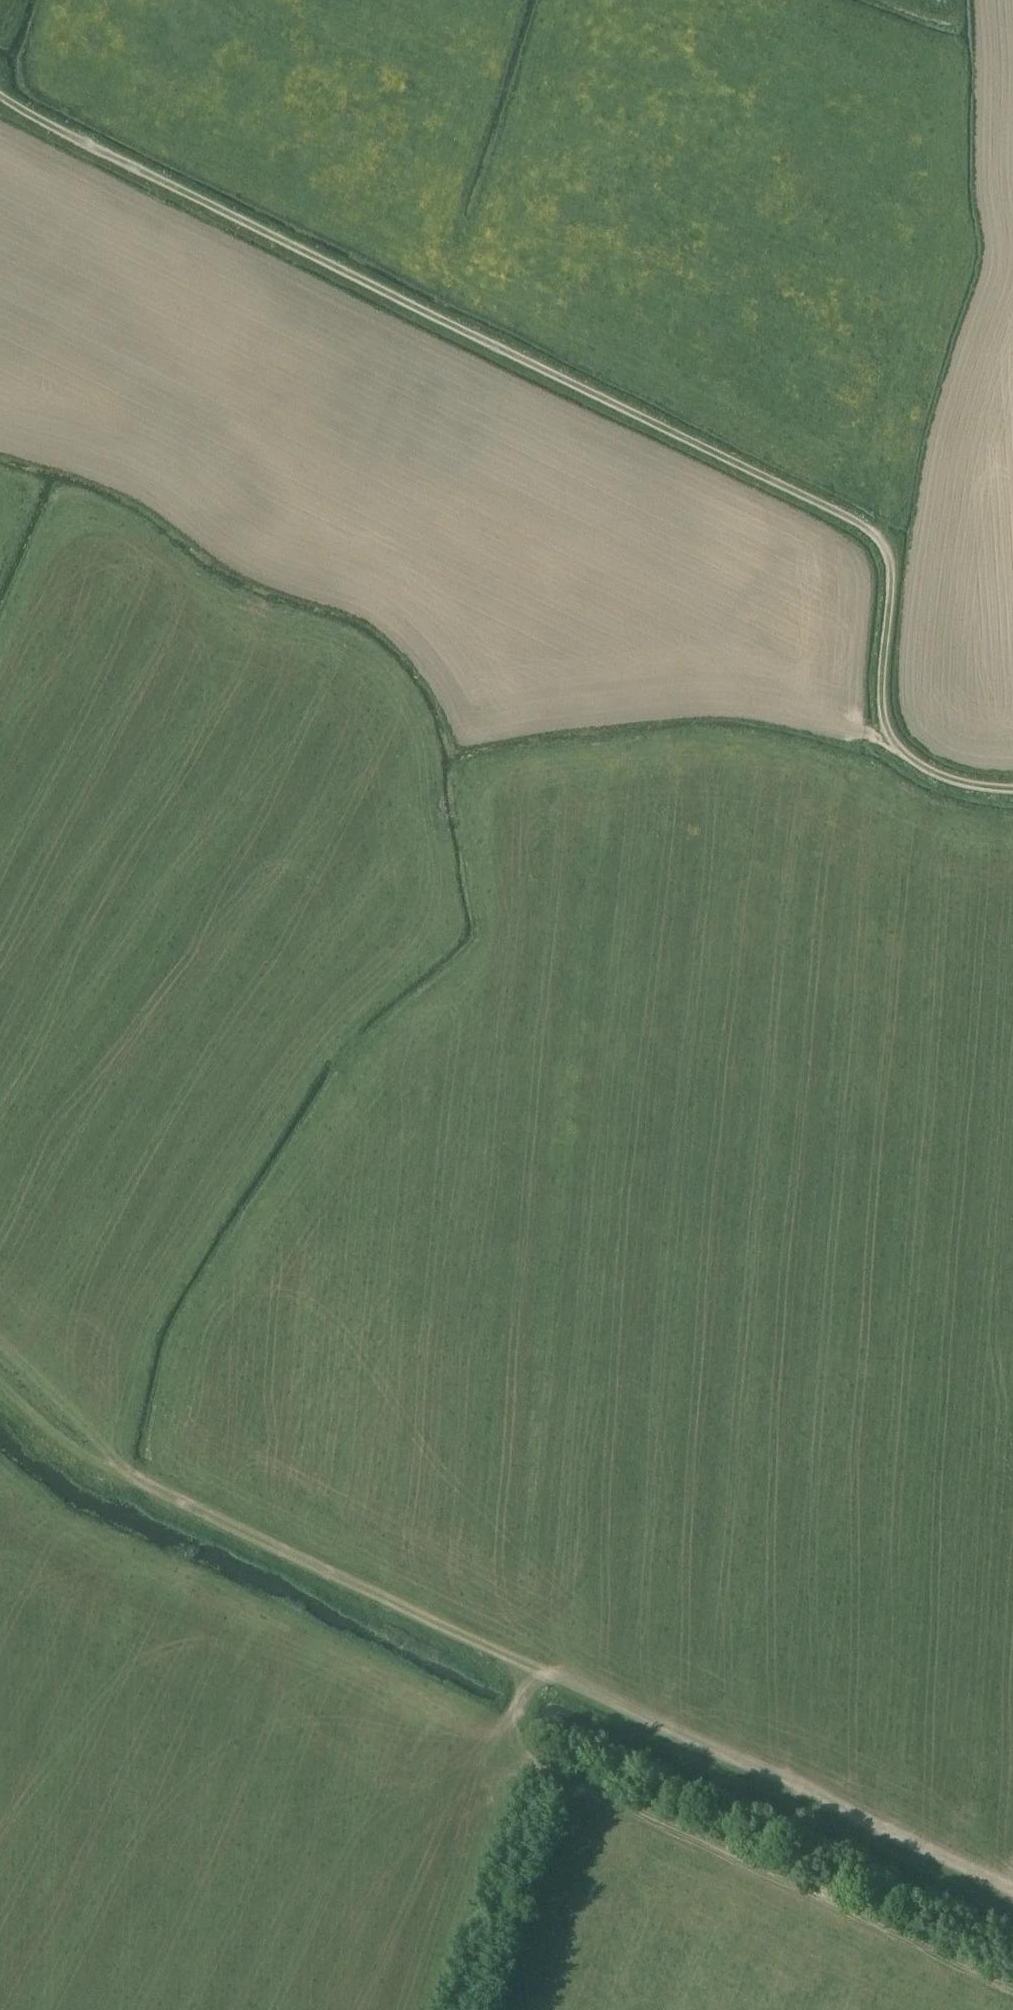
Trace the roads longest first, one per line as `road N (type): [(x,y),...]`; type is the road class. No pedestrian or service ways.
road 1 (track): [(1012,790),(971,787),(923,771),(891,745),(879,707),(892,576),(884,547),(860,527),(0,101)]
road 2 (track): [(1012,1896),(537,1671),(500,1754)]
road 3 (track): [(537,1671),(68,1451),(0,1388)]
road 4 (track): [(428,2009),(500,1754)]

